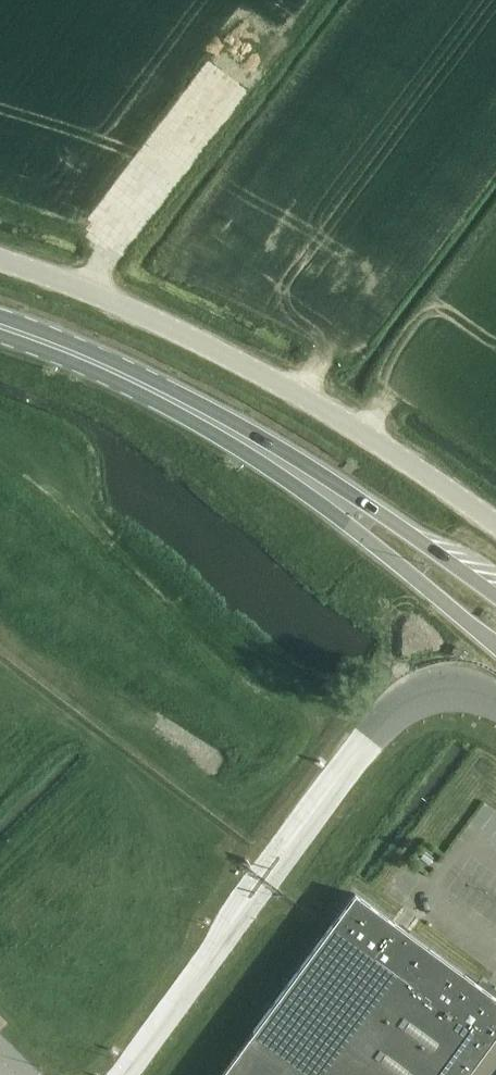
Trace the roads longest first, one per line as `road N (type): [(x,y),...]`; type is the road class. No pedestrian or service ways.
road 1 (unclassified): [(495,526),(250,370),(116,304),(0,261)]
road 2 (primary): [(313,485),(172,400),(0,327)]
road 3 (primary): [(313,485),(495,647)]
road 4 (primary): [(495,593),(389,519),(313,485)]

